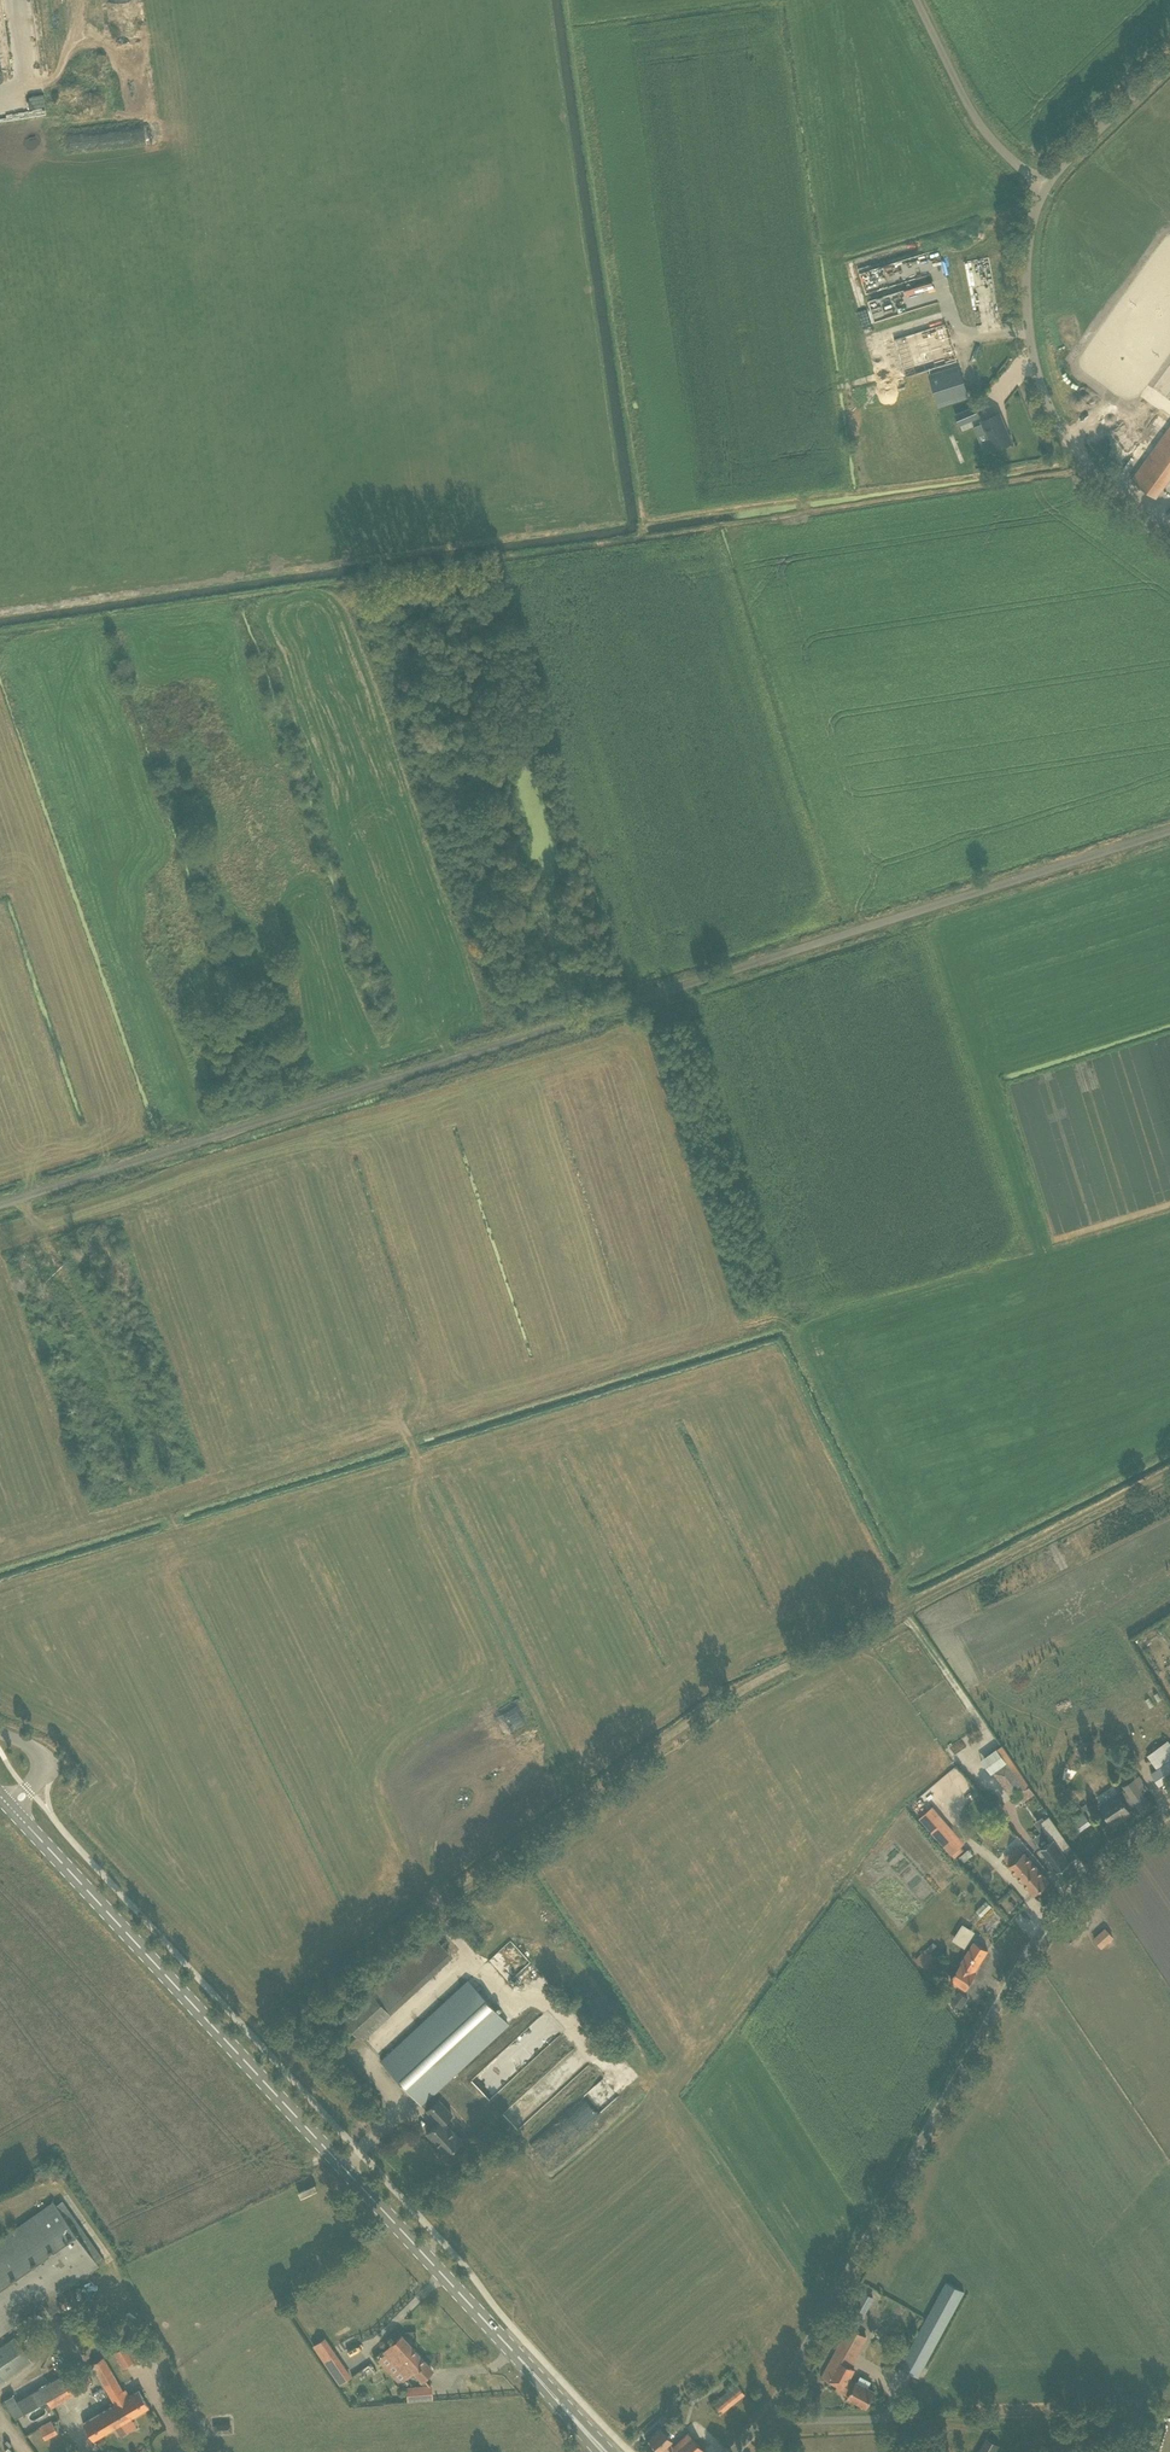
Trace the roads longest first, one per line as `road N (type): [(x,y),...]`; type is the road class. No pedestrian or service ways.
road 1 (unclassified): [(0,1204),(1169,830)]
road 2 (track): [(1169,1470),(687,1726),(585,1802),(411,1430)]
road 3 (primary): [(606,2451),(10,1807)]
road 4 (unclassified): [(768,2419),(1035,1940),(1096,1868),(1169,1813)]
road 5 (unclassified): [(1169,534),(1074,448),(1045,401),(1028,327),(1028,262),(1034,211),(1048,184)]
road 6 (track): [(895,2419),(1169,2410)]
road 7 (unclassified): [(919,0),(989,136),(1048,184)]
road 8 (unclassified): [(1048,184),(1169,62)]
road 9 (unclassified): [(768,2419),(895,2419)]

